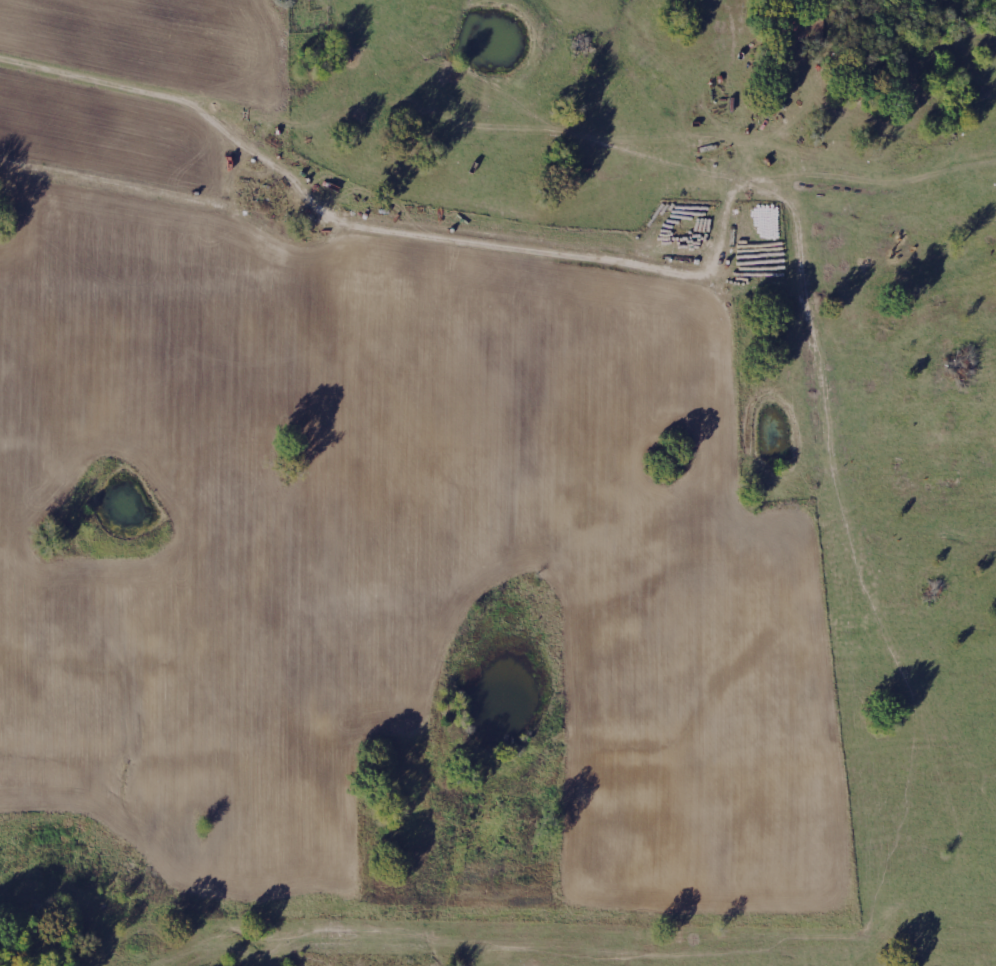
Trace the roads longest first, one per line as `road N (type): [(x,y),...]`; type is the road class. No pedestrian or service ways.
road 1 (residential): [(929,965),(847,936),(335,965)]
road 2 (residential): [(286,965),(0,957)]

